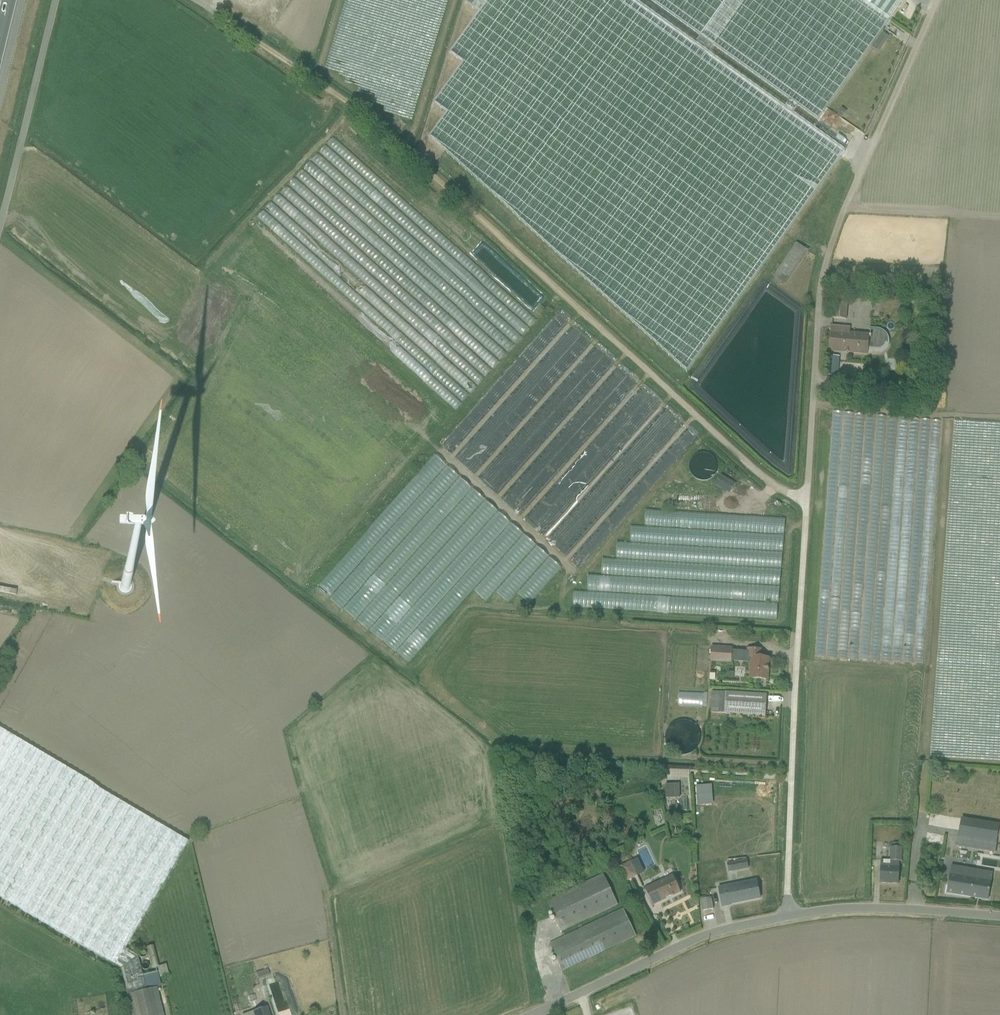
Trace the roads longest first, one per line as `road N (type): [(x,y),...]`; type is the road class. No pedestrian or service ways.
road 1 (unclassified): [(937,0),(830,247),(820,305),(788,915)]
road 2 (track): [(805,500),(730,449),(386,132),(215,14)]
road 3 (unclassified): [(788,915),(706,935),(530,1014)]
road 4 (unclassified): [(0,219),(54,0)]
road 5 (unclassified): [(999,916),(890,908),(788,915)]

